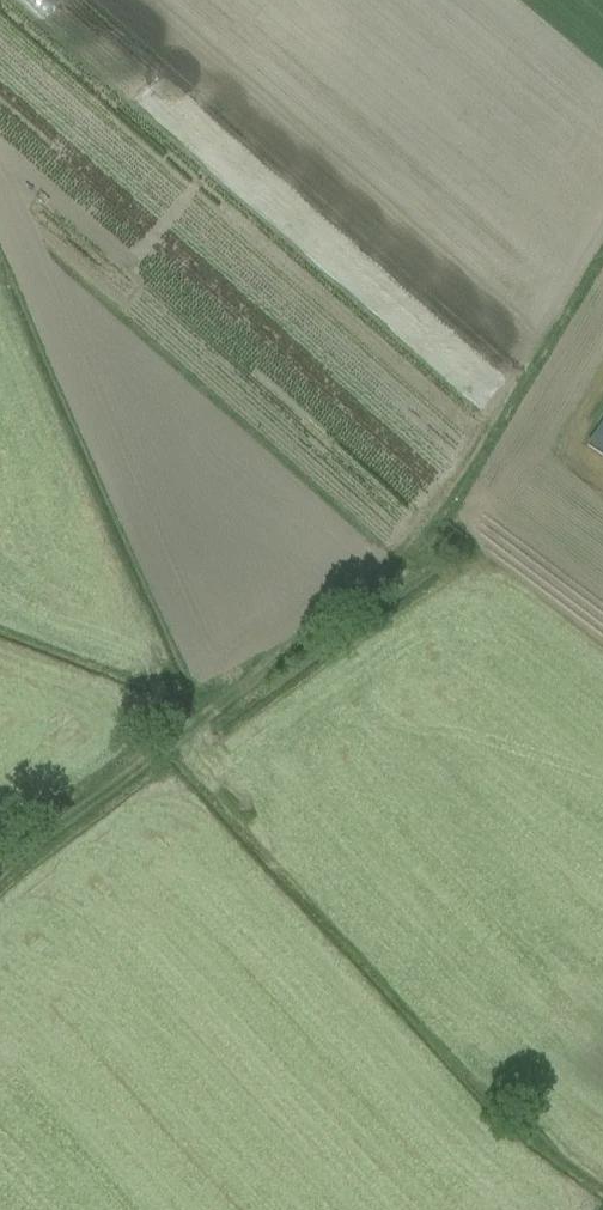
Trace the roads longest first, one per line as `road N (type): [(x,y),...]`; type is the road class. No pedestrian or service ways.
road 1 (track): [(0,869),(434,547)]

